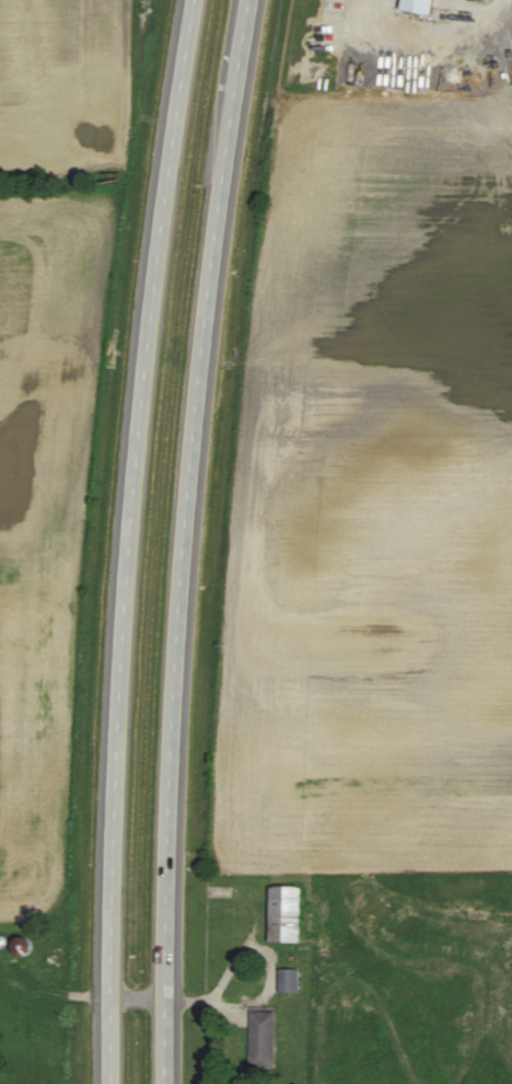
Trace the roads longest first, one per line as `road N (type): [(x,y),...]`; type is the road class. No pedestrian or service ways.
road 1 (primary): [(164,1083),(167,787),(184,539),(199,373),(255,0)]
road 2 (primary): [(194,0),(150,324),(123,614),(110,1083)]

